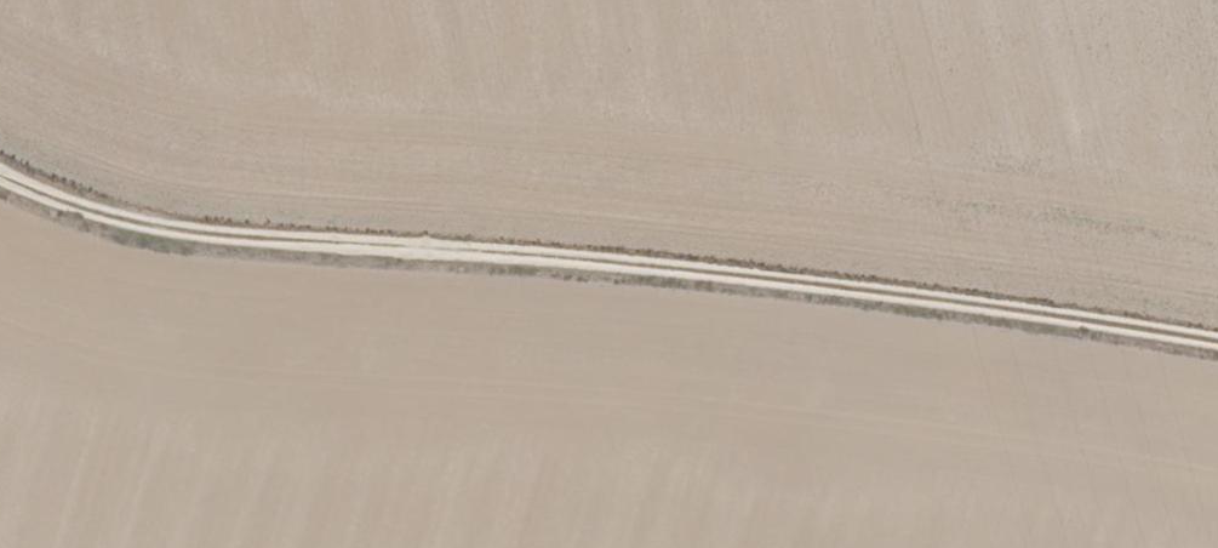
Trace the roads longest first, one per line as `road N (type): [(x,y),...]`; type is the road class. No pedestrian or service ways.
road 1 (track): [(0,178),(154,231),(787,284),(1217,343)]

